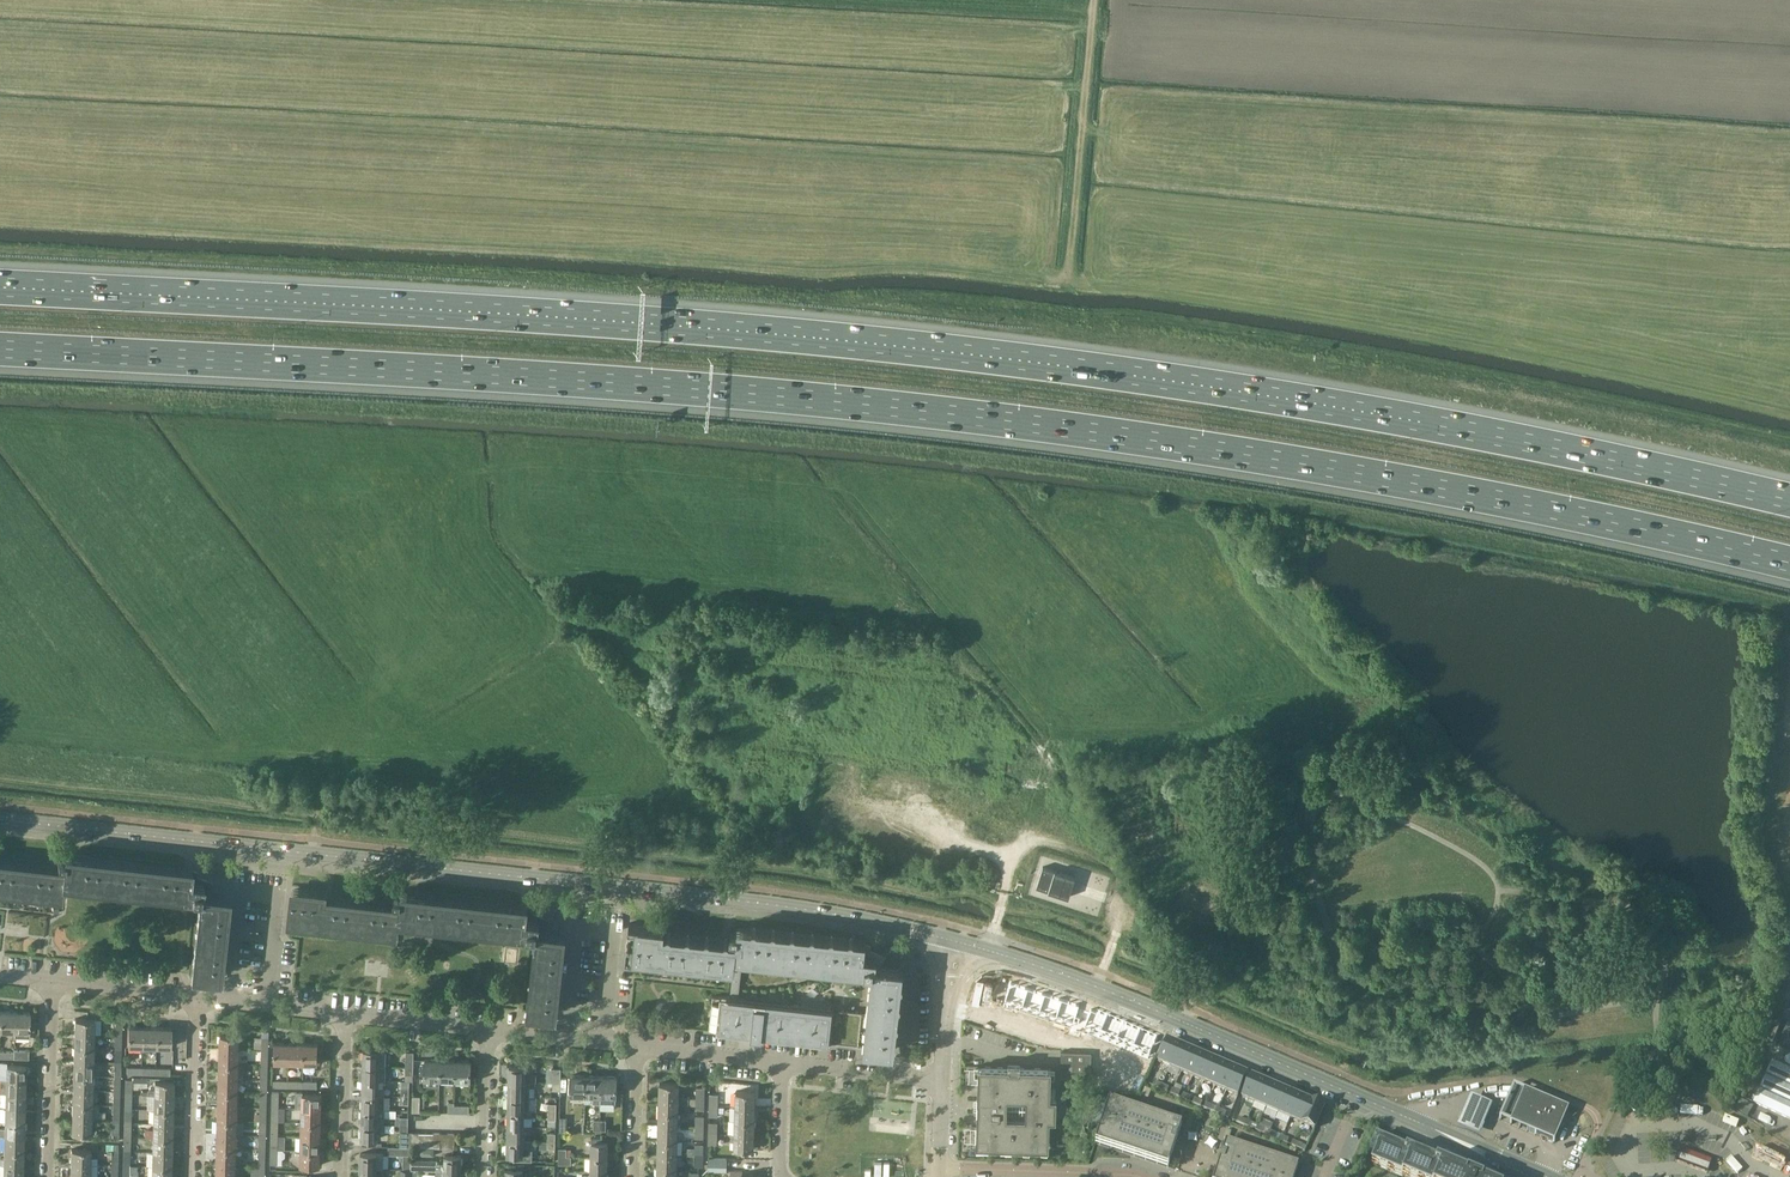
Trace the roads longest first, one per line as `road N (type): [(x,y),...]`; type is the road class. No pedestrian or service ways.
road 1 (motorway): [(1789,498),(1296,398),(896,345),(501,312),(0,286)]
road 2 (motorway): [(0,347),(895,406),(1250,453),(1789,560)]
road 3 (secondary): [(962,945),(882,921),(727,898),(0,821)]
road 4 (secondary): [(1542,1174),(1103,989),(962,945)]
road 5 (track): [(1068,268),(1093,0)]
road 6 (residential): [(566,1037),(579,928),(615,933),(603,1044)]
road 7 (residential): [(229,998),(242,893),(277,896),(268,1001)]
road 8 (residential): [(940,1171),(1141,1176)]
road 9 (residential): [(48,1176),(54,980)]
road 10 (residential): [(196,1176),(205,1001)]
road 11 (residential): [(341,1176),(345,1014)]
road 12 (residential): [(205,1001),(54,980)]
road 13 (residential): [(487,1176),(491,1029)]
road 14 (residential): [(491,1029),(345,1014)]
road 15 (residential): [(785,1066),(639,1051)]
road 16 (residential): [(945,1079),(950,991),(962,945)]
road 17 (residential): [(634,1176),(639,1051)]

